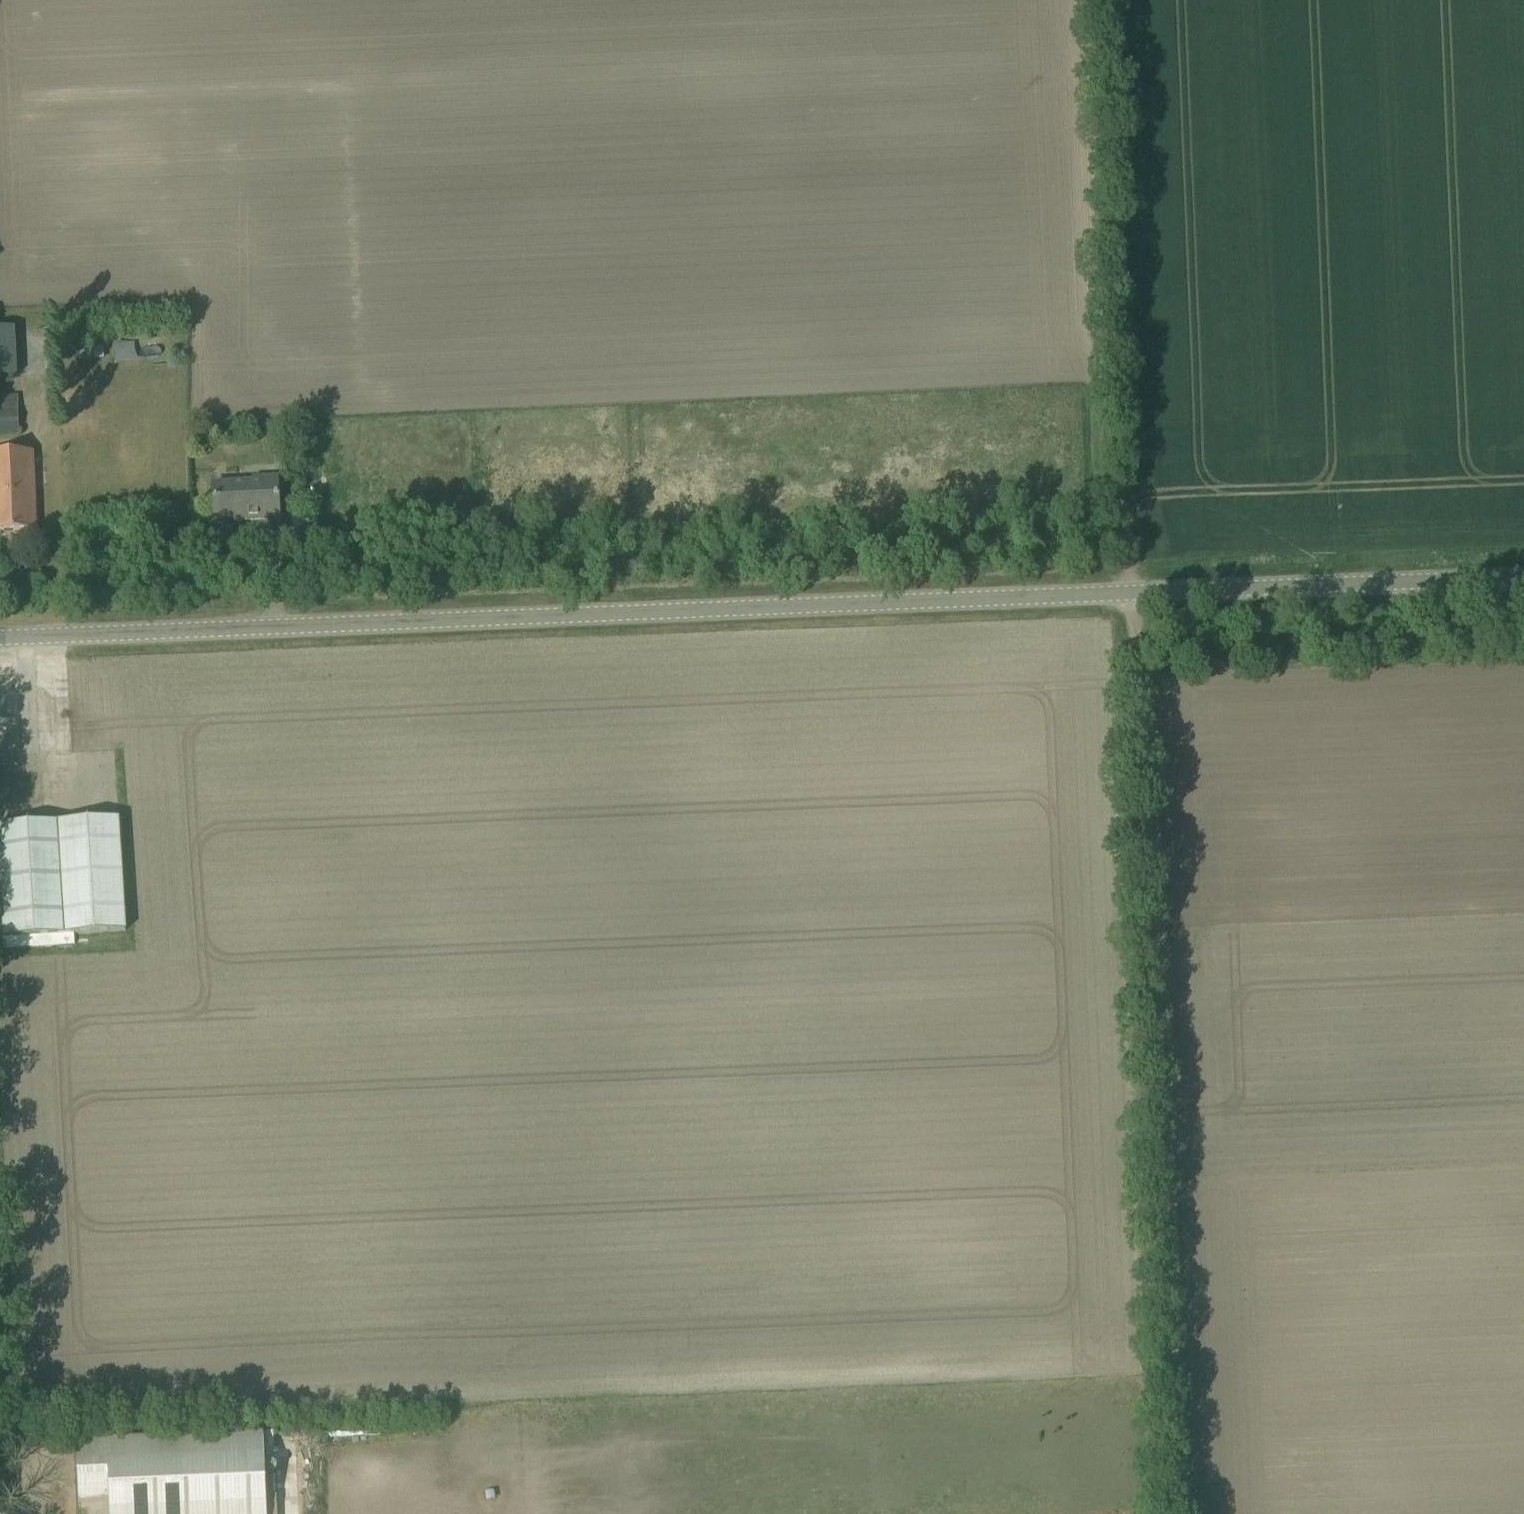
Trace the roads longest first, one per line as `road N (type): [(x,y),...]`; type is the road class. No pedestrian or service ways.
road 1 (unclassified): [(0,630),(1523,567)]

